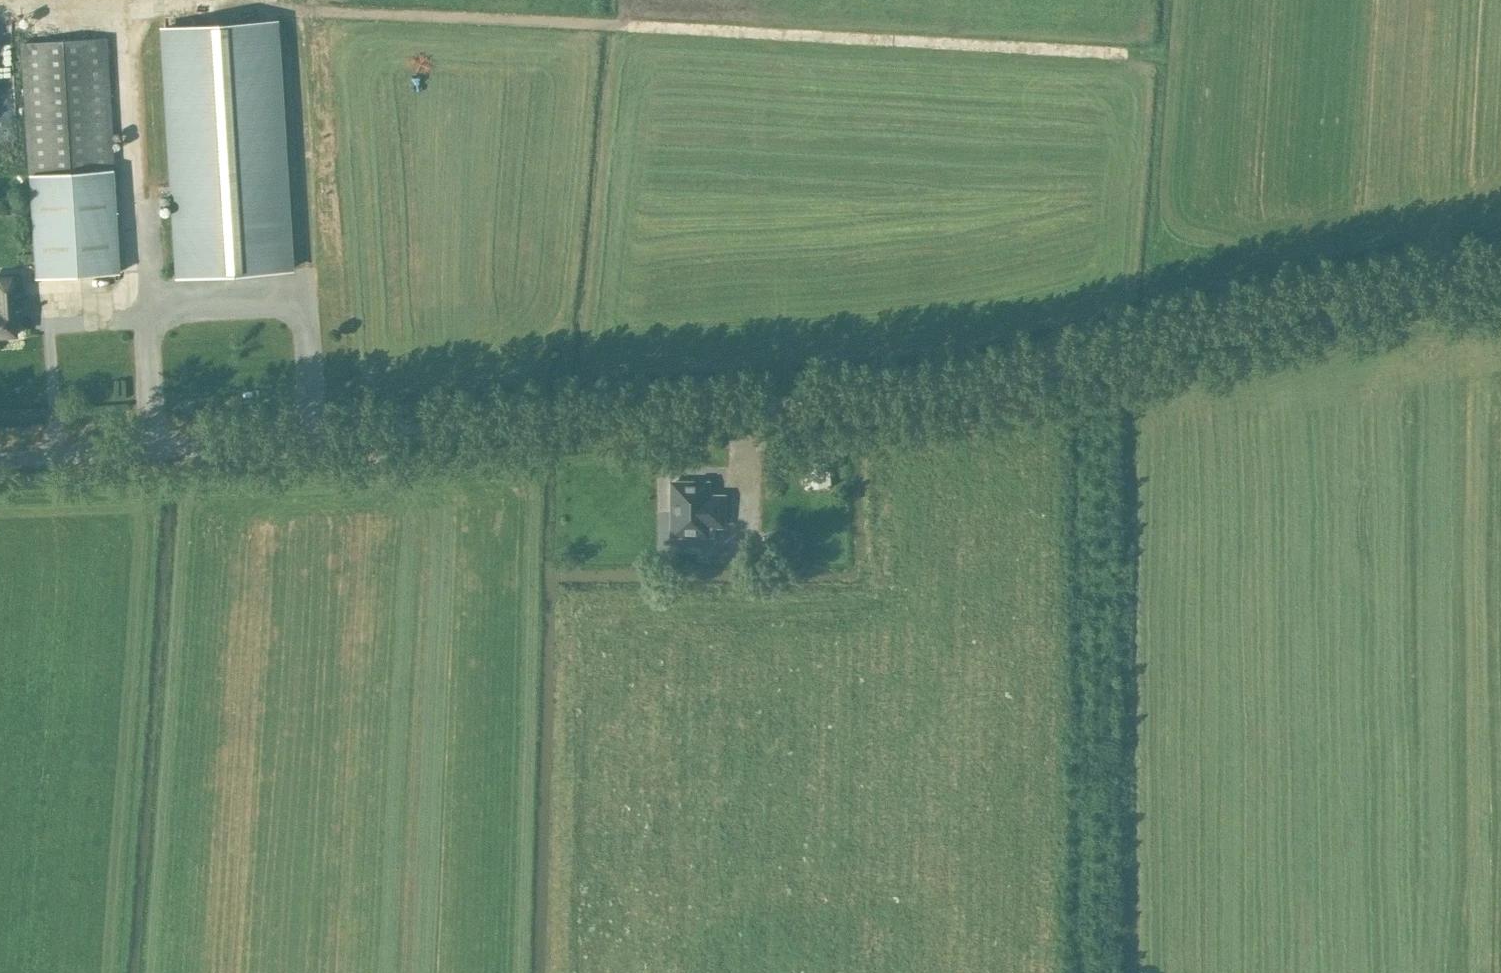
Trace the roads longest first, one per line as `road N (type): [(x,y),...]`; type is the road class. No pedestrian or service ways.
road 1 (unclassified): [(0,458),(829,407),(1083,373),(1420,286),(1500,278)]
road 2 (track): [(0,3),(120,7),(150,449)]

